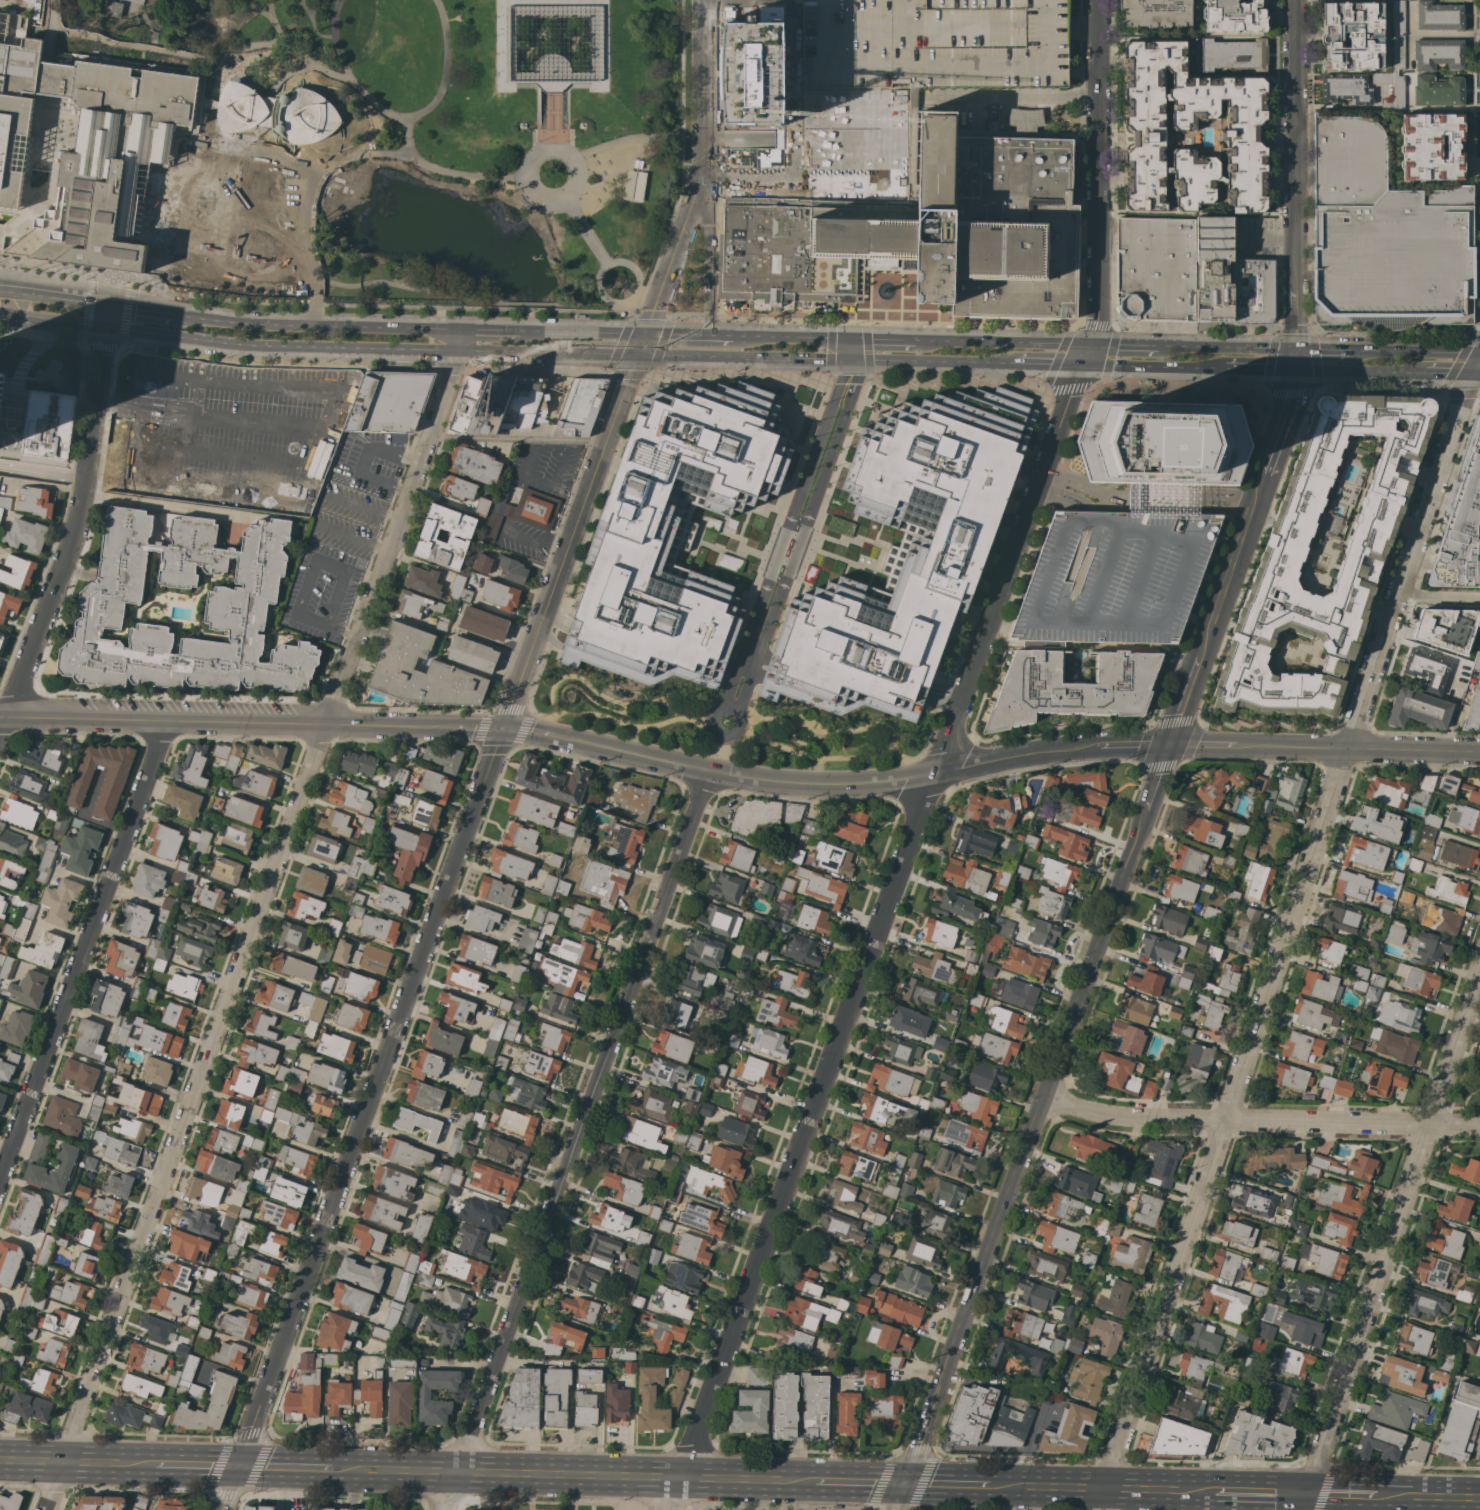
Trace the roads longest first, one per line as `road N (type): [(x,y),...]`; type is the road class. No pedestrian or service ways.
road 1 (residential): [(1098,0),(1095,345),(921,797),(669,1509)]
road 2 (tertiary): [(1479,756),(1171,745),(1059,750),(928,778),(819,783),(708,775),(503,732),(0,716)]
road 3 (residential): [(697,185),(222,1509)]
road 4 (residential): [(455,349),(44,1509)]
road 5 (residential): [(1479,360),(1467,374),(1402,596),(1097,1509)]
road 6 (residential): [(708,775),(441,1509)]
road 7 (tertiary): [(1295,0),(1297,369),(1171,745)]
road 8 (tertiary): [(1150,804),(930,1412)]
road 9 (residential): [(1479,974),(1302,1509)]
road 10 (primary): [(1479,1497),(988,1486)]
road 11 (residential): [(167,721),(0,1176)]
road 12 (primary): [(815,1482),(337,1468)]
road 13 (residential): [(1479,1127),(1109,1117),(1045,1101)]
road 14 (residential): [(104,327),(76,533),(0,734)]
road 15 (residential): [(850,360),(729,722)]
road 16 (primary): [(850,360),(1221,368)]
road 17 (primary): [(104,327),(252,345),(455,349)]
road 18 (primary): [(455,329),(173,315)]
road 19 (primary): [(638,354),(850,360)]
road 20 (residential): [(702,0),(697,185)]
road 21 (primary): [(1095,345),(919,340)]
road 22 (residential): [(708,336),(708,224),(697,185)]
road 23 (primary): [(1298,349),(1167,347)]

